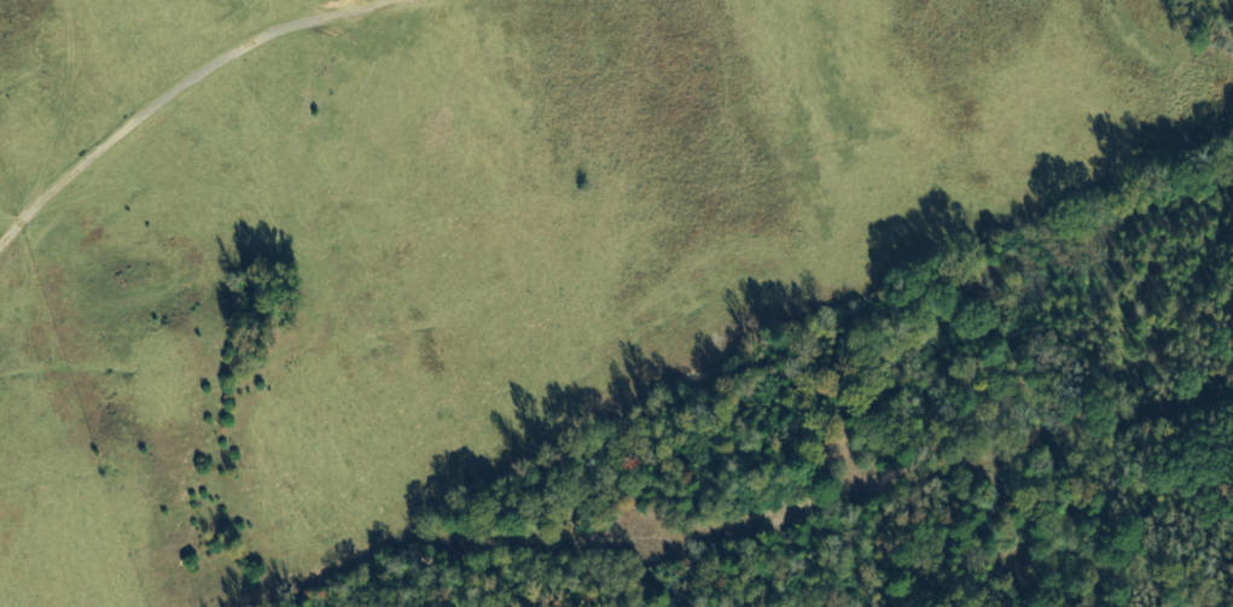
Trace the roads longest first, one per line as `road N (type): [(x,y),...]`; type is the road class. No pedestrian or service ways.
road 1 (track): [(0,241),(104,138),(258,33),(378,0)]
road 2 (track): [(66,0),(70,23),(36,203)]

